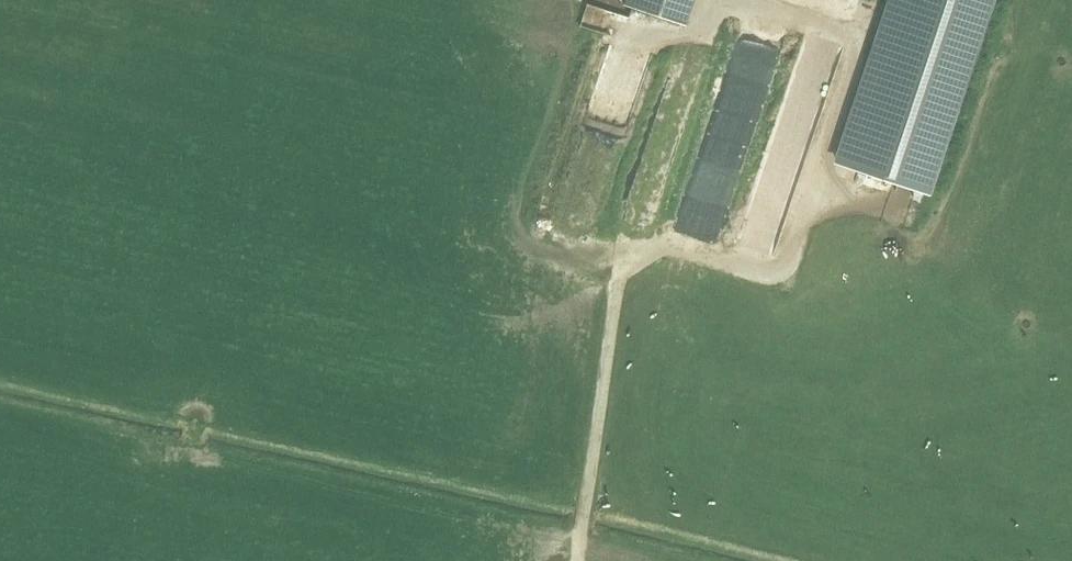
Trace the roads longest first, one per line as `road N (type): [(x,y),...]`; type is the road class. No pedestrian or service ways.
road 1 (track): [(580,560),(620,277),(650,247),(681,238),(761,271),(780,268),(804,220),(845,197)]

